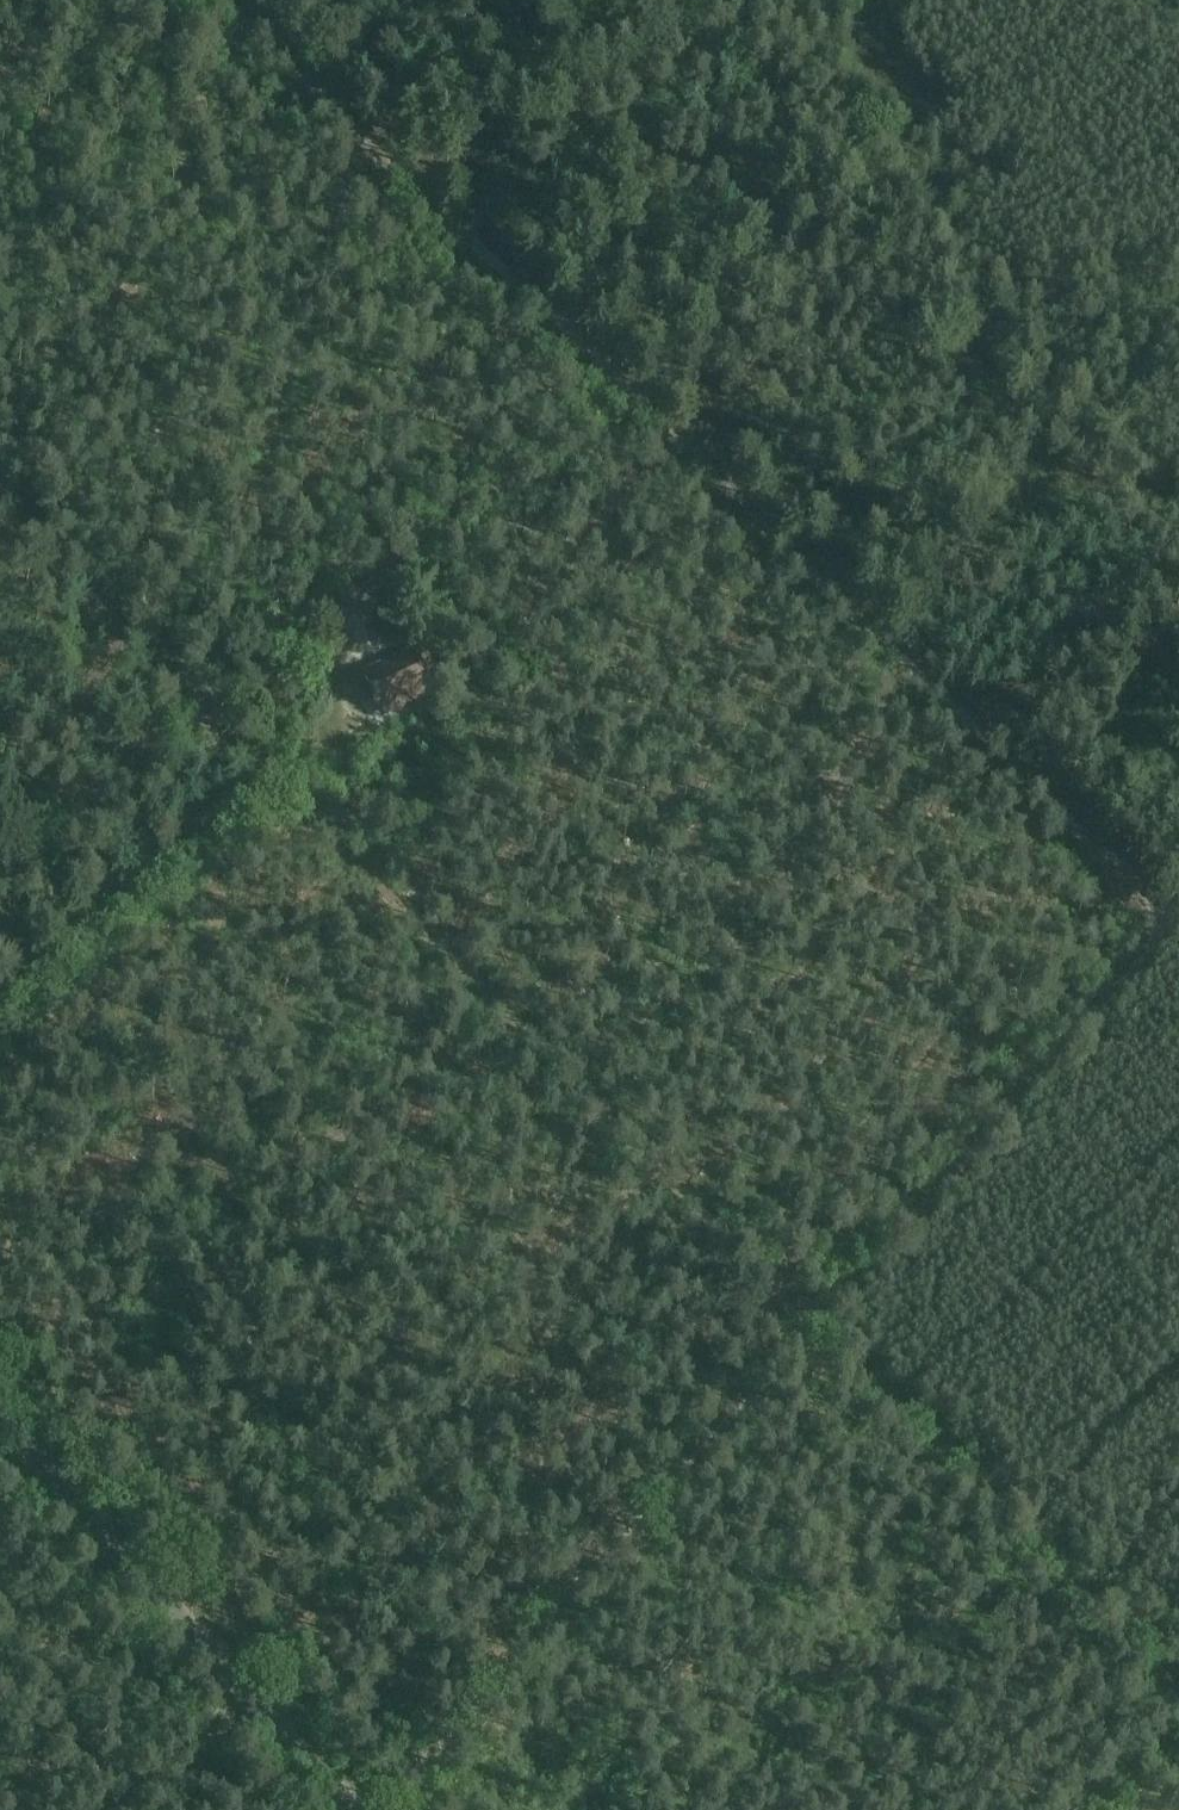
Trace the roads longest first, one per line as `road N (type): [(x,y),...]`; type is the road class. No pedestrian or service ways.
road 1 (track): [(1172,924),(228,0)]
road 2 (track): [(386,1809),(1178,915)]
road 3 (track): [(816,1328),(0,510)]
road 4 (track): [(0,832),(330,614),(625,389)]
road 5 (unclassified): [(352,1809),(0,1415)]
road 6 (track): [(455,220),(753,0)]

